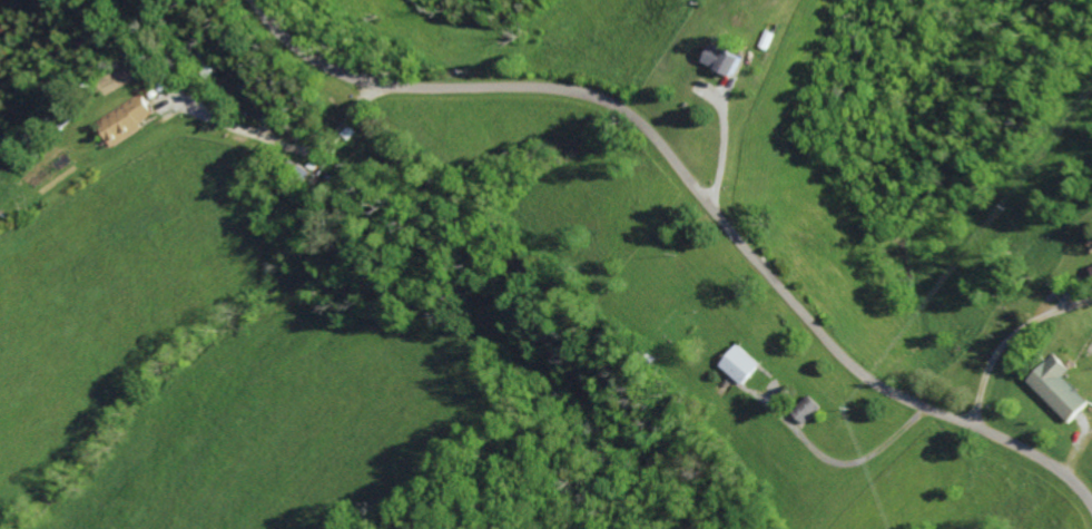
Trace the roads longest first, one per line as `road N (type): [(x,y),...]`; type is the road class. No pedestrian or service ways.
road 1 (residential): [(1091,506),(1027,451),(911,400),(855,365),(658,140),(612,106),(553,90),(416,88),(351,76),(294,41),(261,0)]
road 2 (residential): [(483,88),(353,257),(106,316)]
road 3 (residential): [(362,245),(409,356)]

